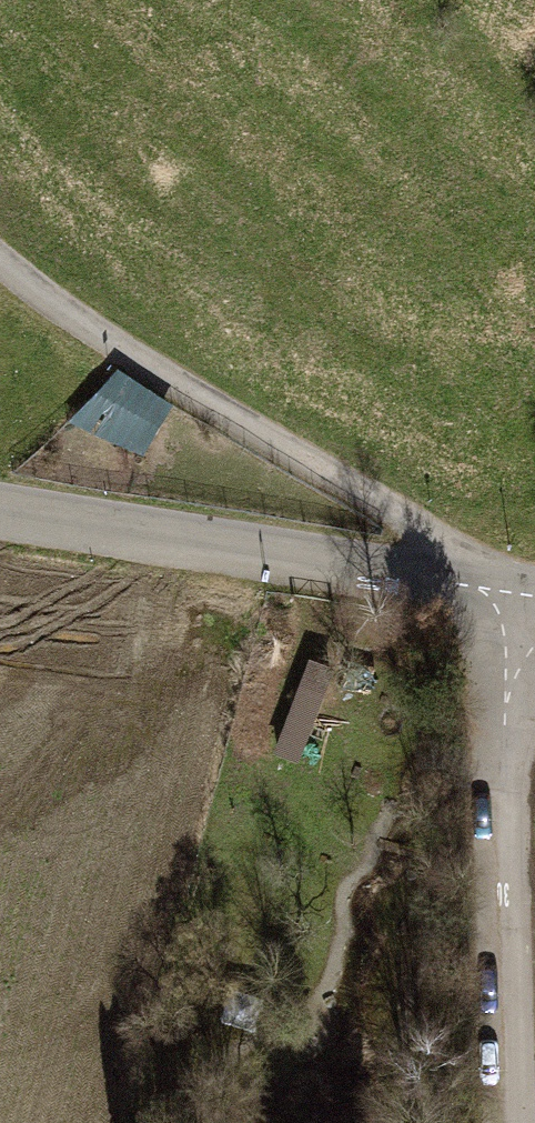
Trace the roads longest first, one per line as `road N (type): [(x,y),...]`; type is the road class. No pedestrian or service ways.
road 1 (track): [(500,606),(445,546),(92,332),(0,261)]
road 2 (residential): [(500,606),(511,1122)]
road 3 (residential): [(500,606),(0,517)]

